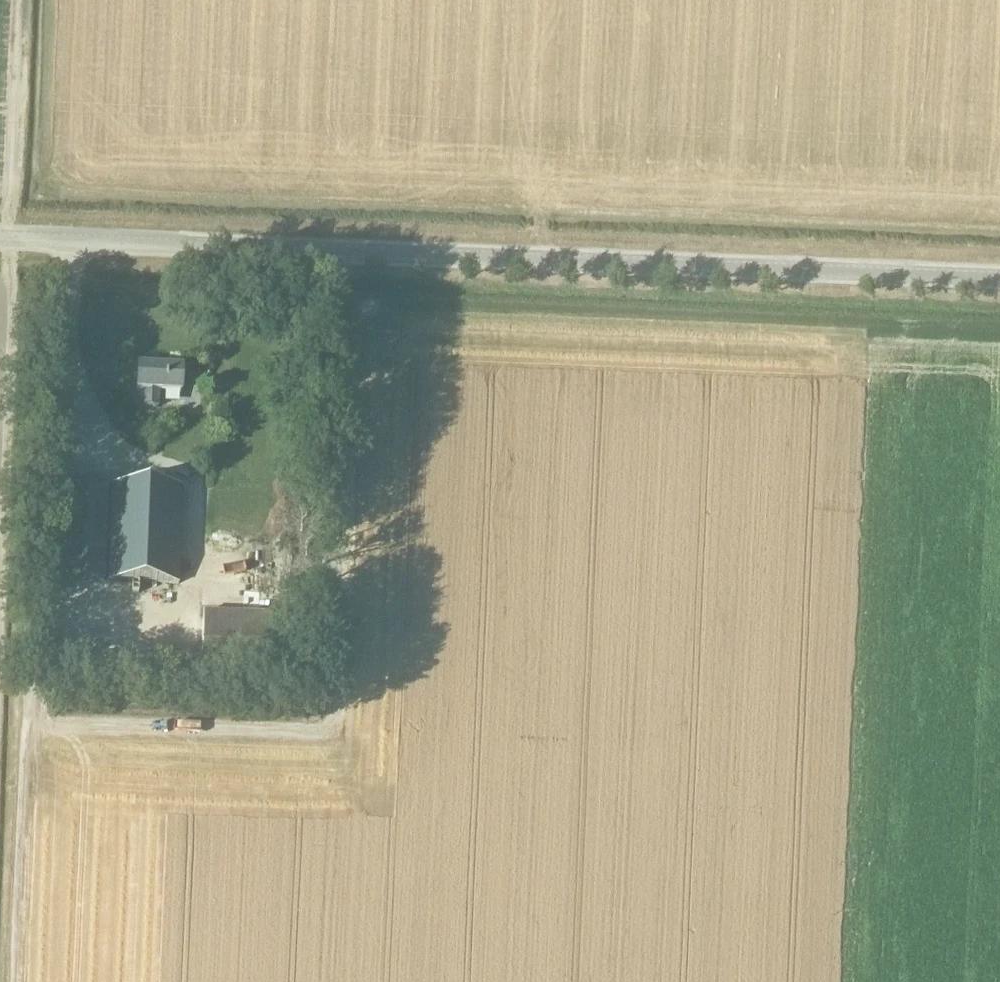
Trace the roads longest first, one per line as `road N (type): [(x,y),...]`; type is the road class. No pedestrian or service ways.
road 1 (unclassified): [(0,238),(999,278)]

